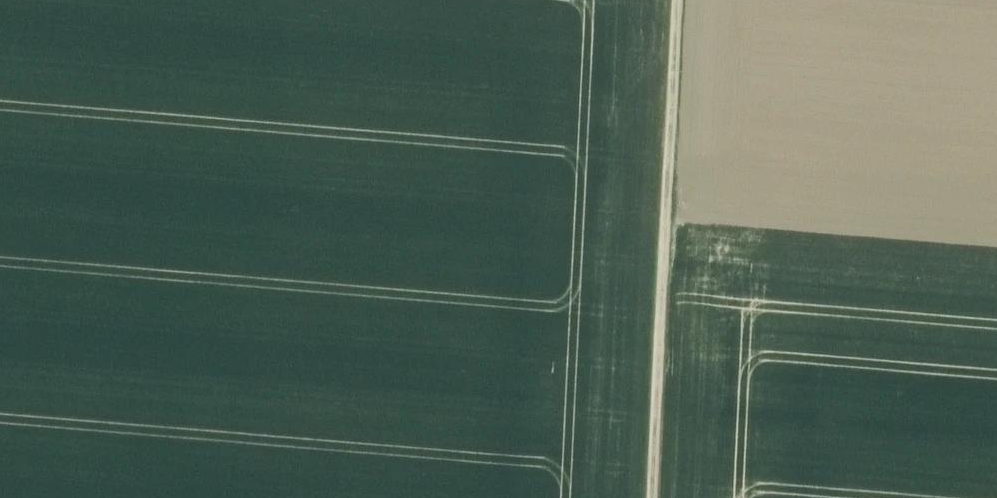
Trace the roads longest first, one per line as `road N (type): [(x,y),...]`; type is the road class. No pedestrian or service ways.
road 1 (track): [(684,0),(657,497)]

